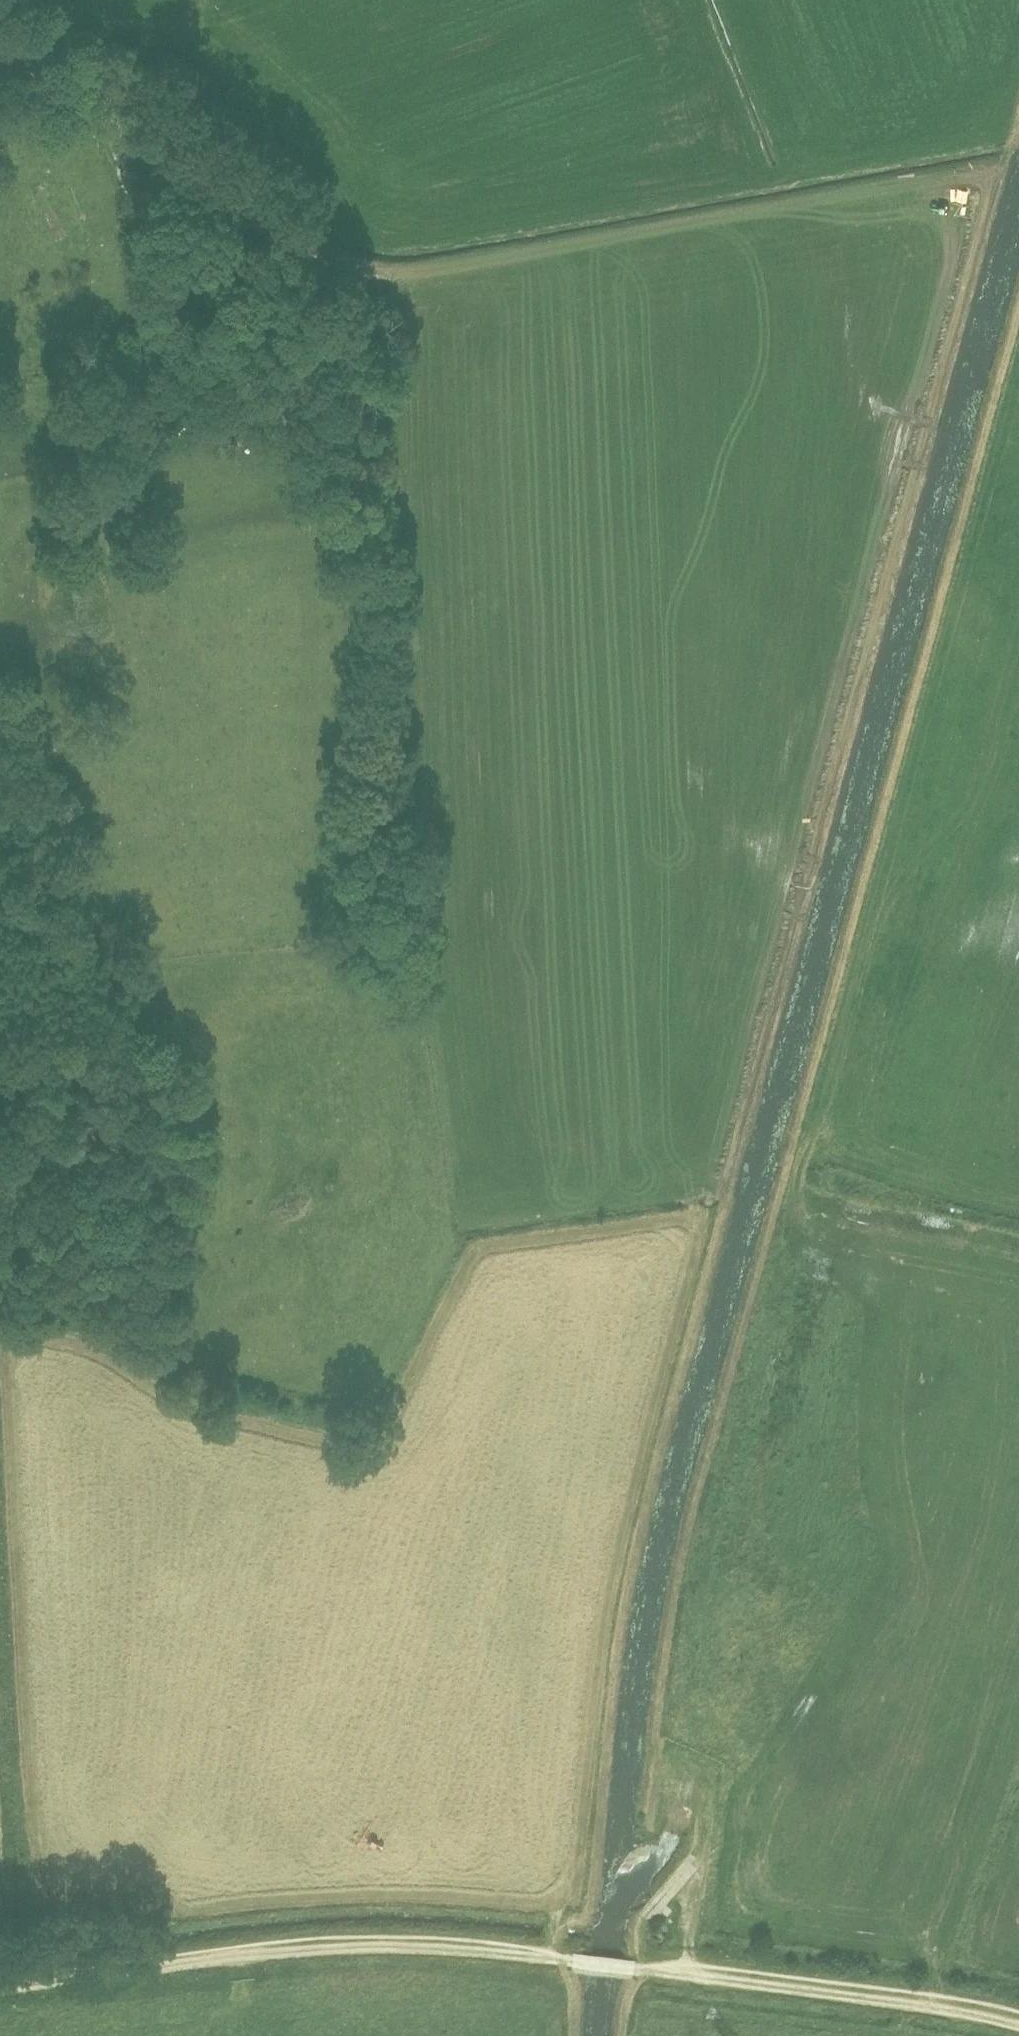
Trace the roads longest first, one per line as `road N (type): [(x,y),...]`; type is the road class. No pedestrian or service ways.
road 1 (track): [(0,1989),(319,1950),(572,1961)]
road 2 (track): [(635,1969),(962,2012),(1018,2028)]

